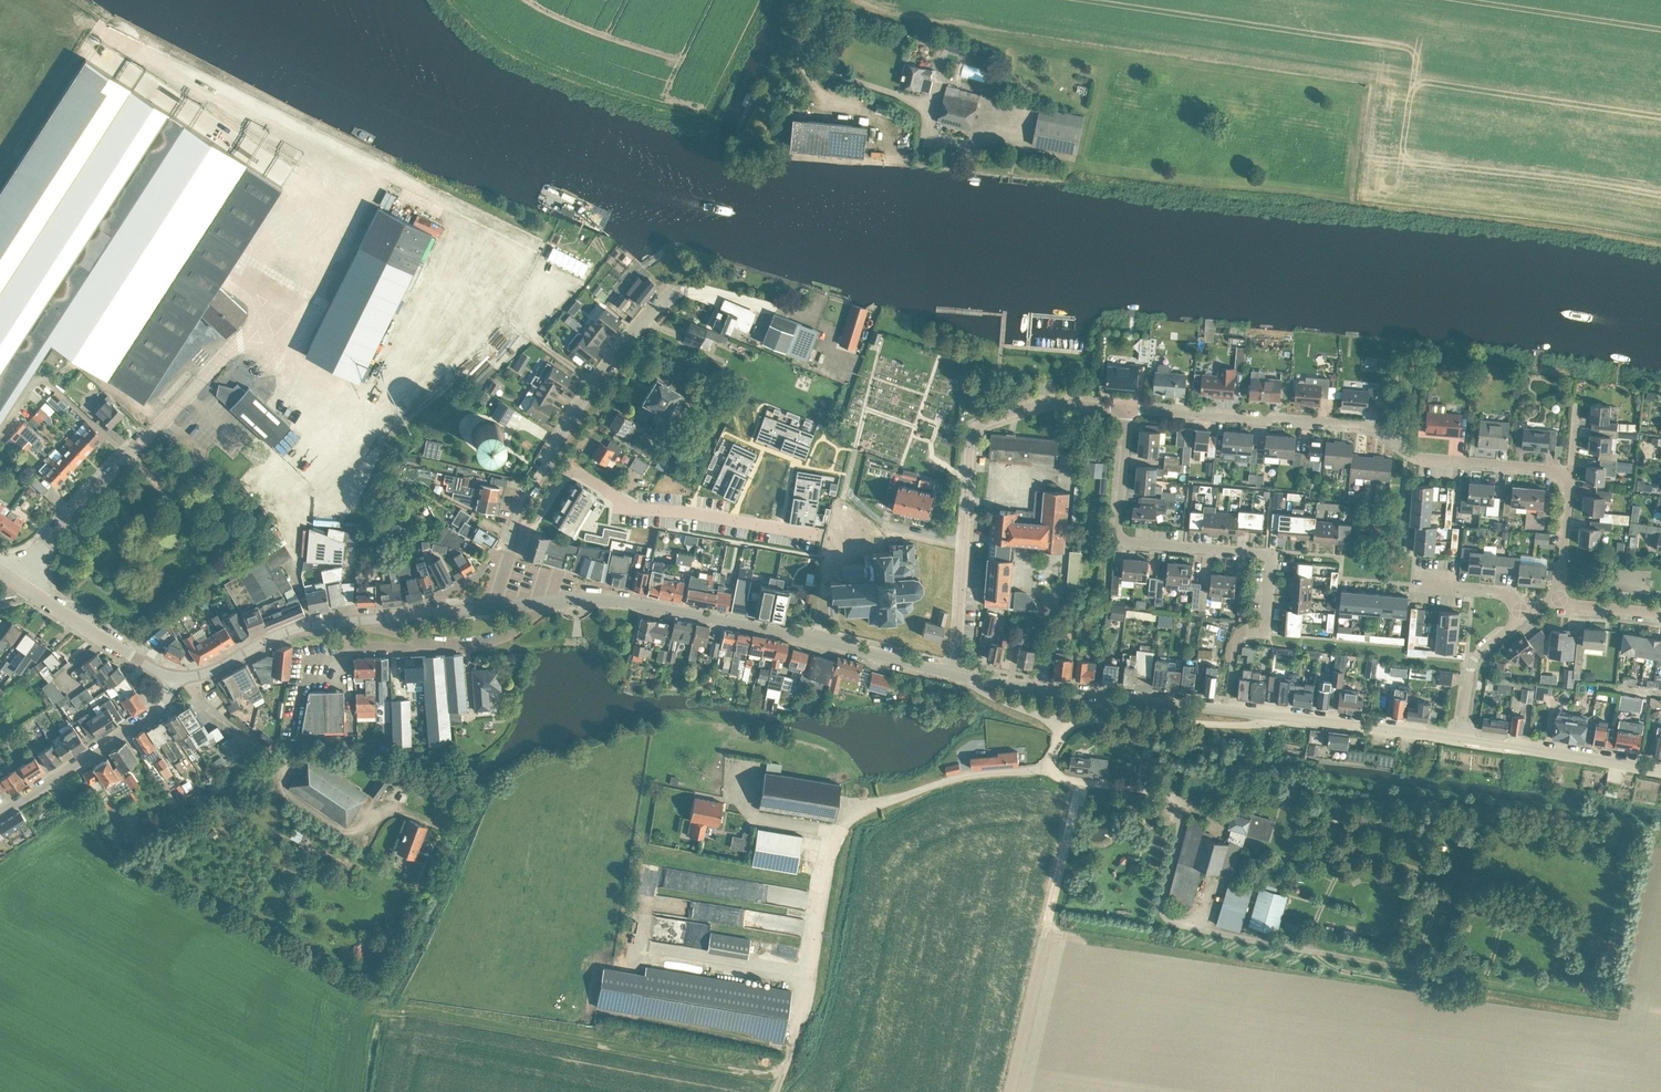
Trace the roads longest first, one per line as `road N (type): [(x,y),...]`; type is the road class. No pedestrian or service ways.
road 1 (residential): [(1572,469),(1422,456),(1367,426),(1128,408)]
road 2 (tertiary): [(954,672),(638,603),(539,602)]
road 3 (track): [(369,1006),(750,1074),(781,1071)]
road 4 (residential): [(1232,658),(1241,632),(1267,616),(1270,556),(1121,537),(1128,408)]
road 5 (unclassified): [(515,534),(522,501),(642,318),(679,295),(697,294),(764,312)]
road 6 (tertiary): [(1268,715),(976,679)]
road 7 (residential): [(819,536),(631,508),(567,466)]
road 8 (residential): [(954,672),(971,439),(980,426)]
road 9 (tertiary): [(0,814),(158,709),(171,677)]
road 10 (track): [(1084,783),(1050,922),(1080,943),(1075,983)]
road 11 (residential): [(1060,721),(1243,725),(1264,723),(1268,715)]
road 12 (unclassified): [(8,576),(150,430)]
road 13 (tertiary): [(1660,771),(1460,739)]
road 14 (residential): [(1050,768),(969,775),(862,813)]
road 15 (tertiary): [(1460,739),(1268,715)]
road 16 (tertiary): [(171,677),(211,673),(282,632),(342,622)]
road 17 (track): [(1596,1000),(1416,969)]
road 18 (tertiary): [(171,677),(27,588)]
road 19 (track): [(1307,950),(1347,866),(1369,854),(1417,868)]
road 20 (residential): [(1128,408),(1051,403),(980,426)]
road 21 (residential): [(1460,739),(1473,661),(1525,614)]
road 22 (residential): [(1050,768),(1069,781),(1156,791),(1186,804)]
road 23 (residential): [(636,355),(567,466)]
road 24 (residential): [(1557,598),(1572,469)]

